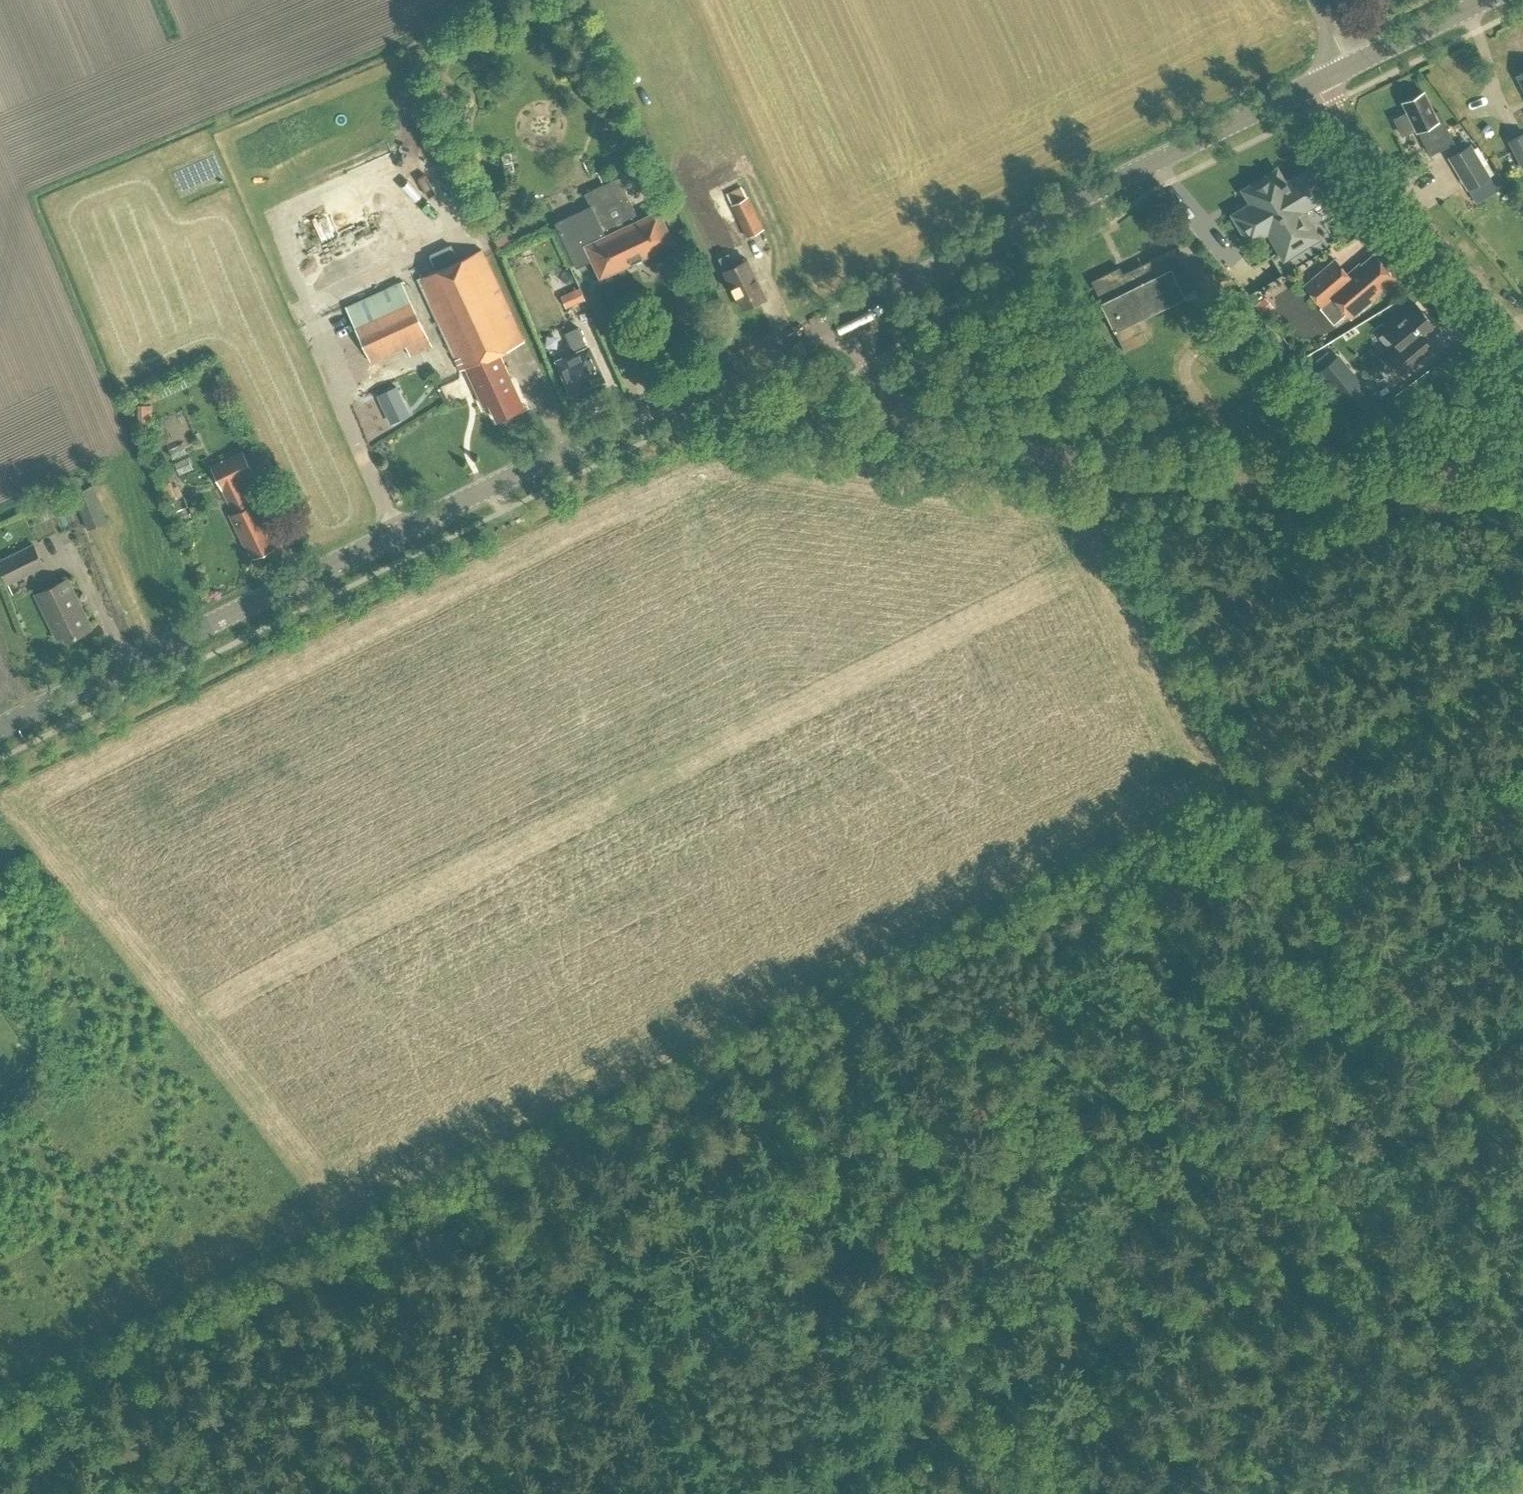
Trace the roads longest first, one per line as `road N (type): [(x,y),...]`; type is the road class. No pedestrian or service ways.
road 1 (tertiary): [(0,726),(840,315)]
road 2 (unclassified): [(1522,495),(937,442),(889,402),(840,315)]
road 3 (tertiary): [(840,315),(1313,81)]
road 4 (unclassified): [(1522,335),(1313,81)]
road 5 (tertiary): [(1346,65),(1479,0)]

